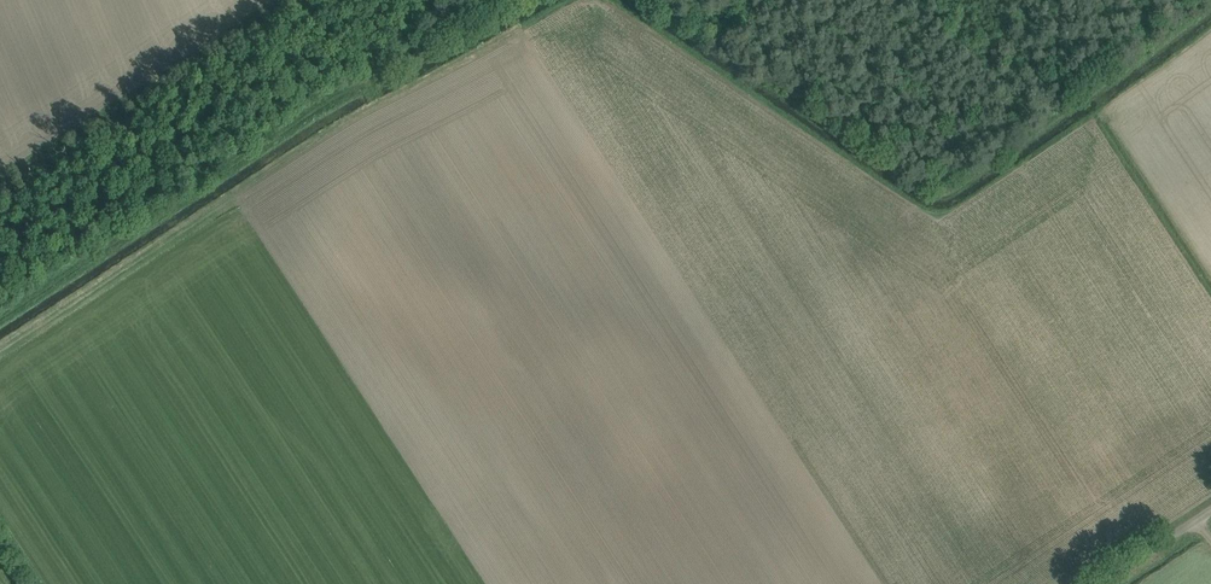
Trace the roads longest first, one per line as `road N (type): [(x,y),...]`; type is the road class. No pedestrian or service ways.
road 1 (track): [(0,318),(358,77)]
road 2 (track): [(1043,122),(1210,5)]
road 3 (unclassified): [(1101,583),(1210,512)]
road 4 (track): [(358,77),(422,35),(454,0)]

